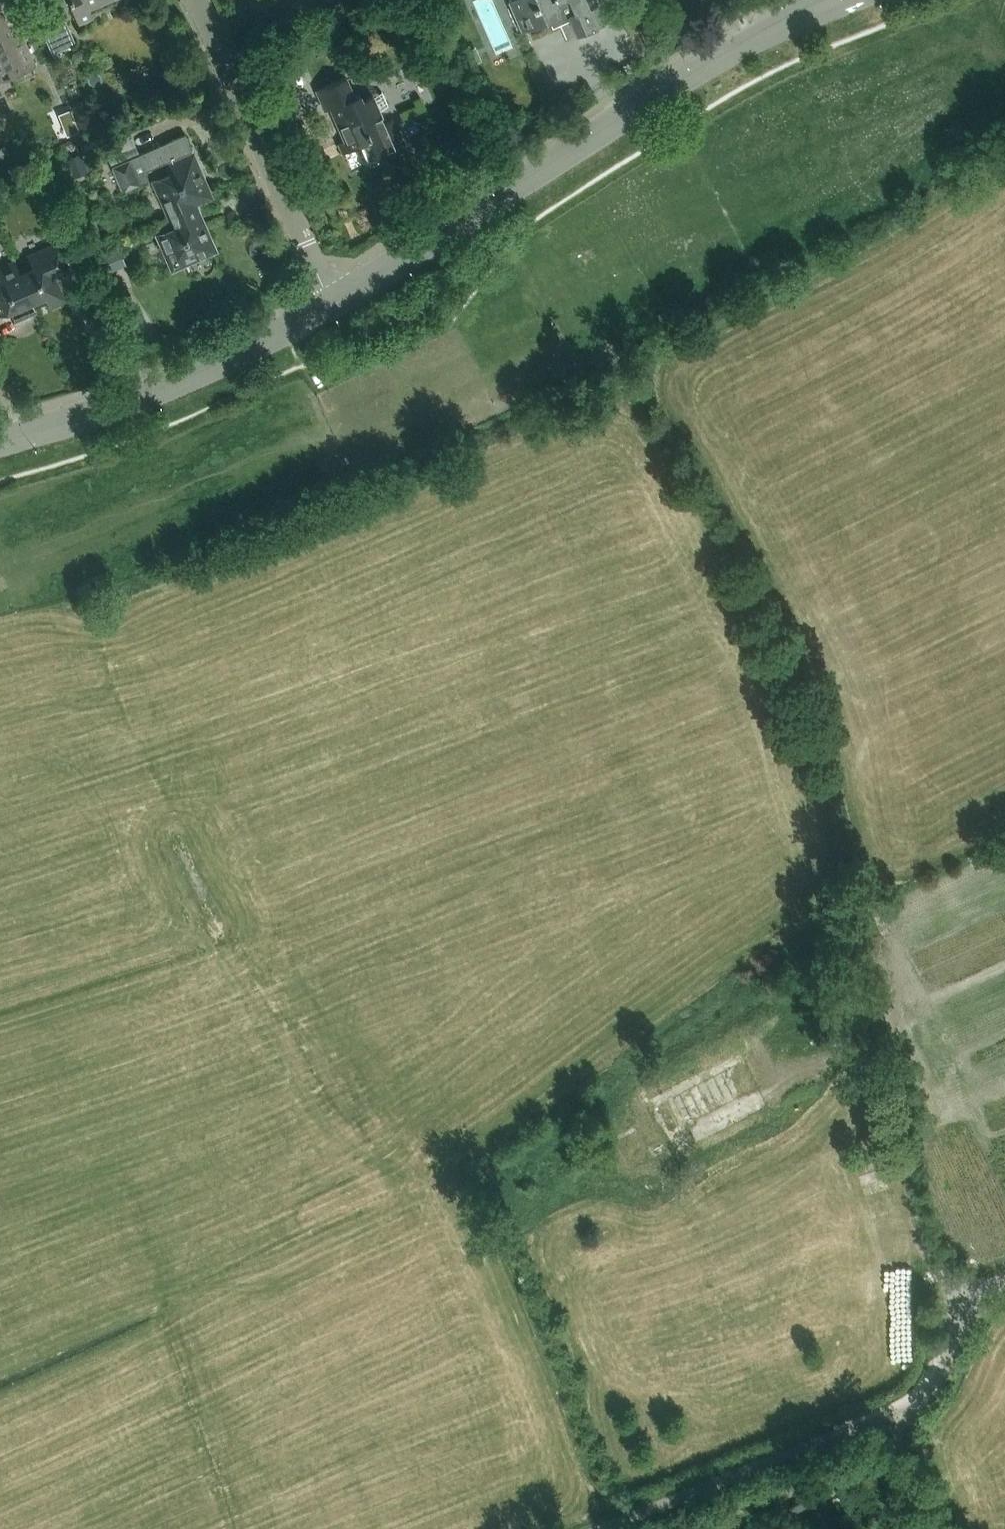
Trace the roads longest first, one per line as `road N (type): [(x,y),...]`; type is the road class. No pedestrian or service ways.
road 1 (tertiary): [(809,6),(331,304)]
road 2 (tertiary): [(331,304),(143,400),(0,442)]
road 3 (residential): [(331,304),(197,0)]

